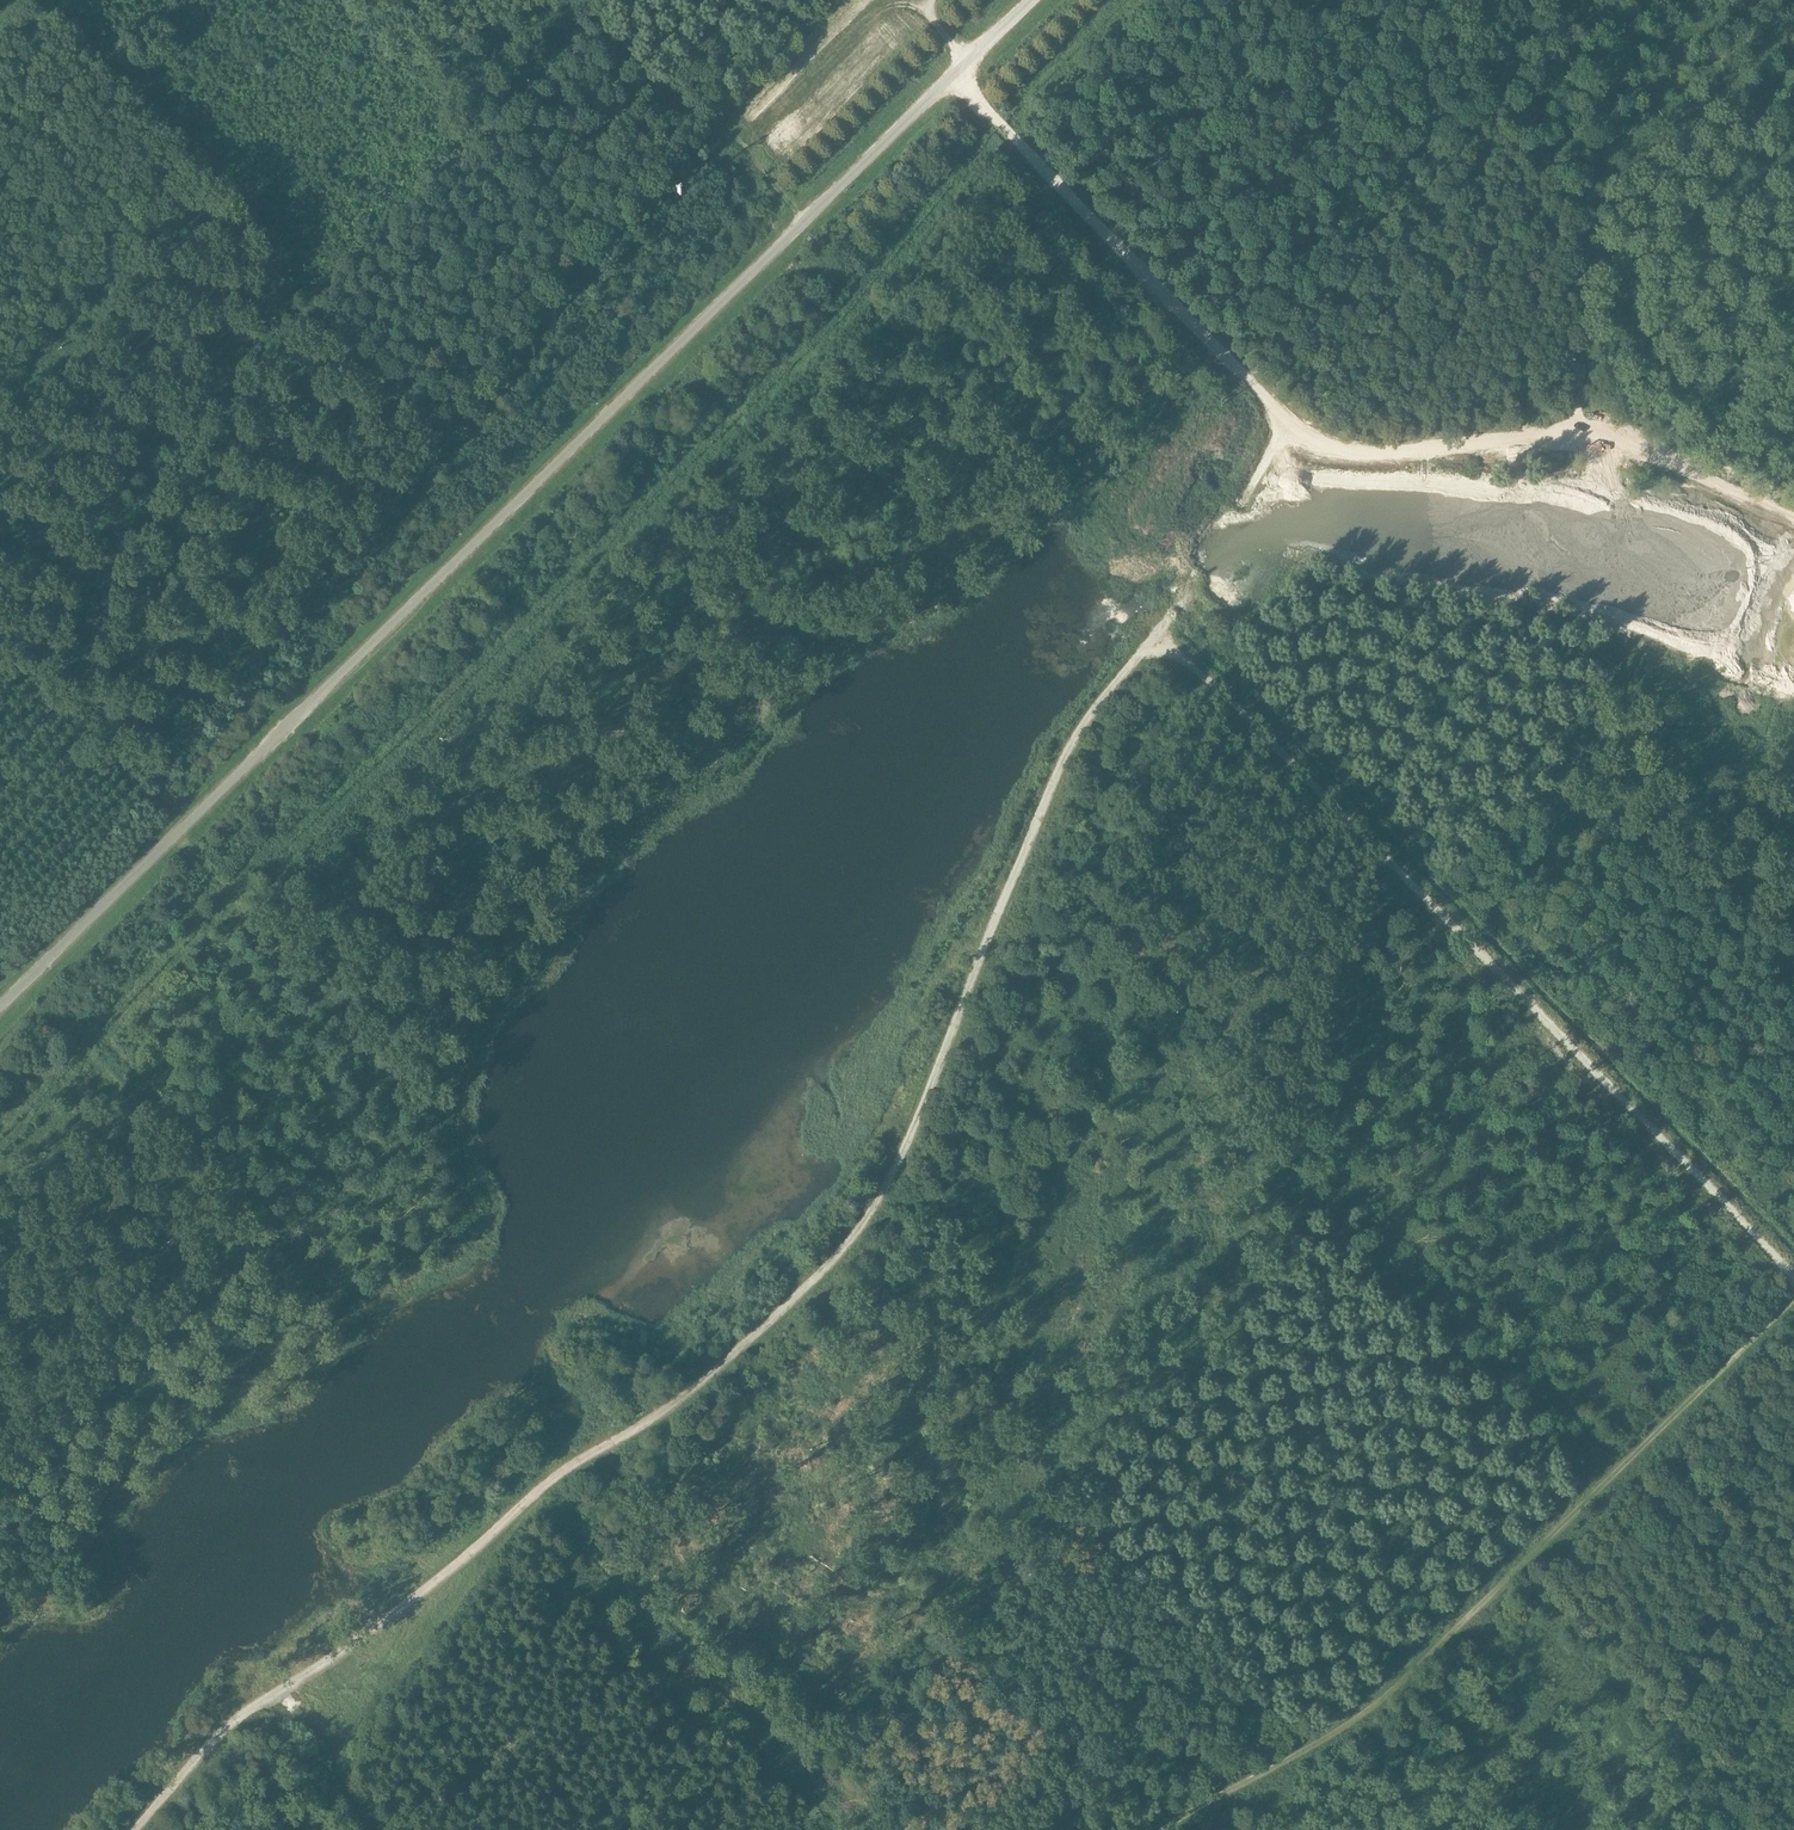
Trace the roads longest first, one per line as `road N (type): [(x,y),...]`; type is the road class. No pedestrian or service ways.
road 1 (track): [(934,0),(928,14),(964,73),(1020,145),(1314,446),(1086,712),(925,1129),(799,1306),(697,1403),(537,1500),(375,1723),(257,1711),(133,1829)]
road 2 (tertiary): [(0,1004),(1040,0)]
road 3 (track): [(1793,1257),(1167,612)]
road 4 (track): [(1163,1829),(1357,1722),(1793,1301)]
road 5 (track): [(1314,446),(1361,455),(1597,436),(1793,520)]
road 6 (track): [(928,14),(890,13),(820,93)]

